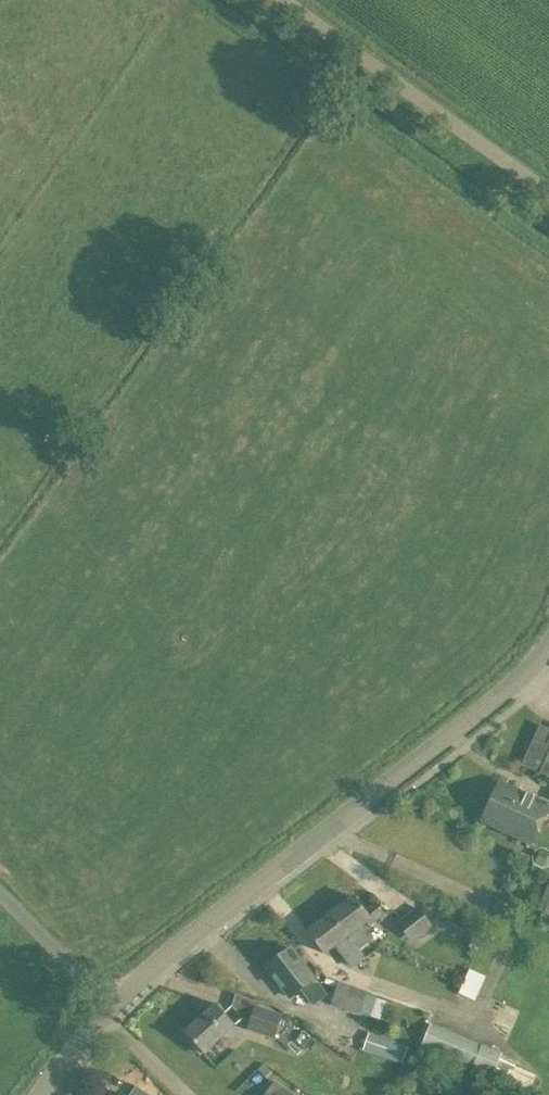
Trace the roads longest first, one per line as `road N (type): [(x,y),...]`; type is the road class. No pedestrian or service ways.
road 1 (tertiary): [(39,1094),(86,1022),(122,988),(497,693),(548,637)]
road 2 (unclassified): [(548,189),(286,0)]

